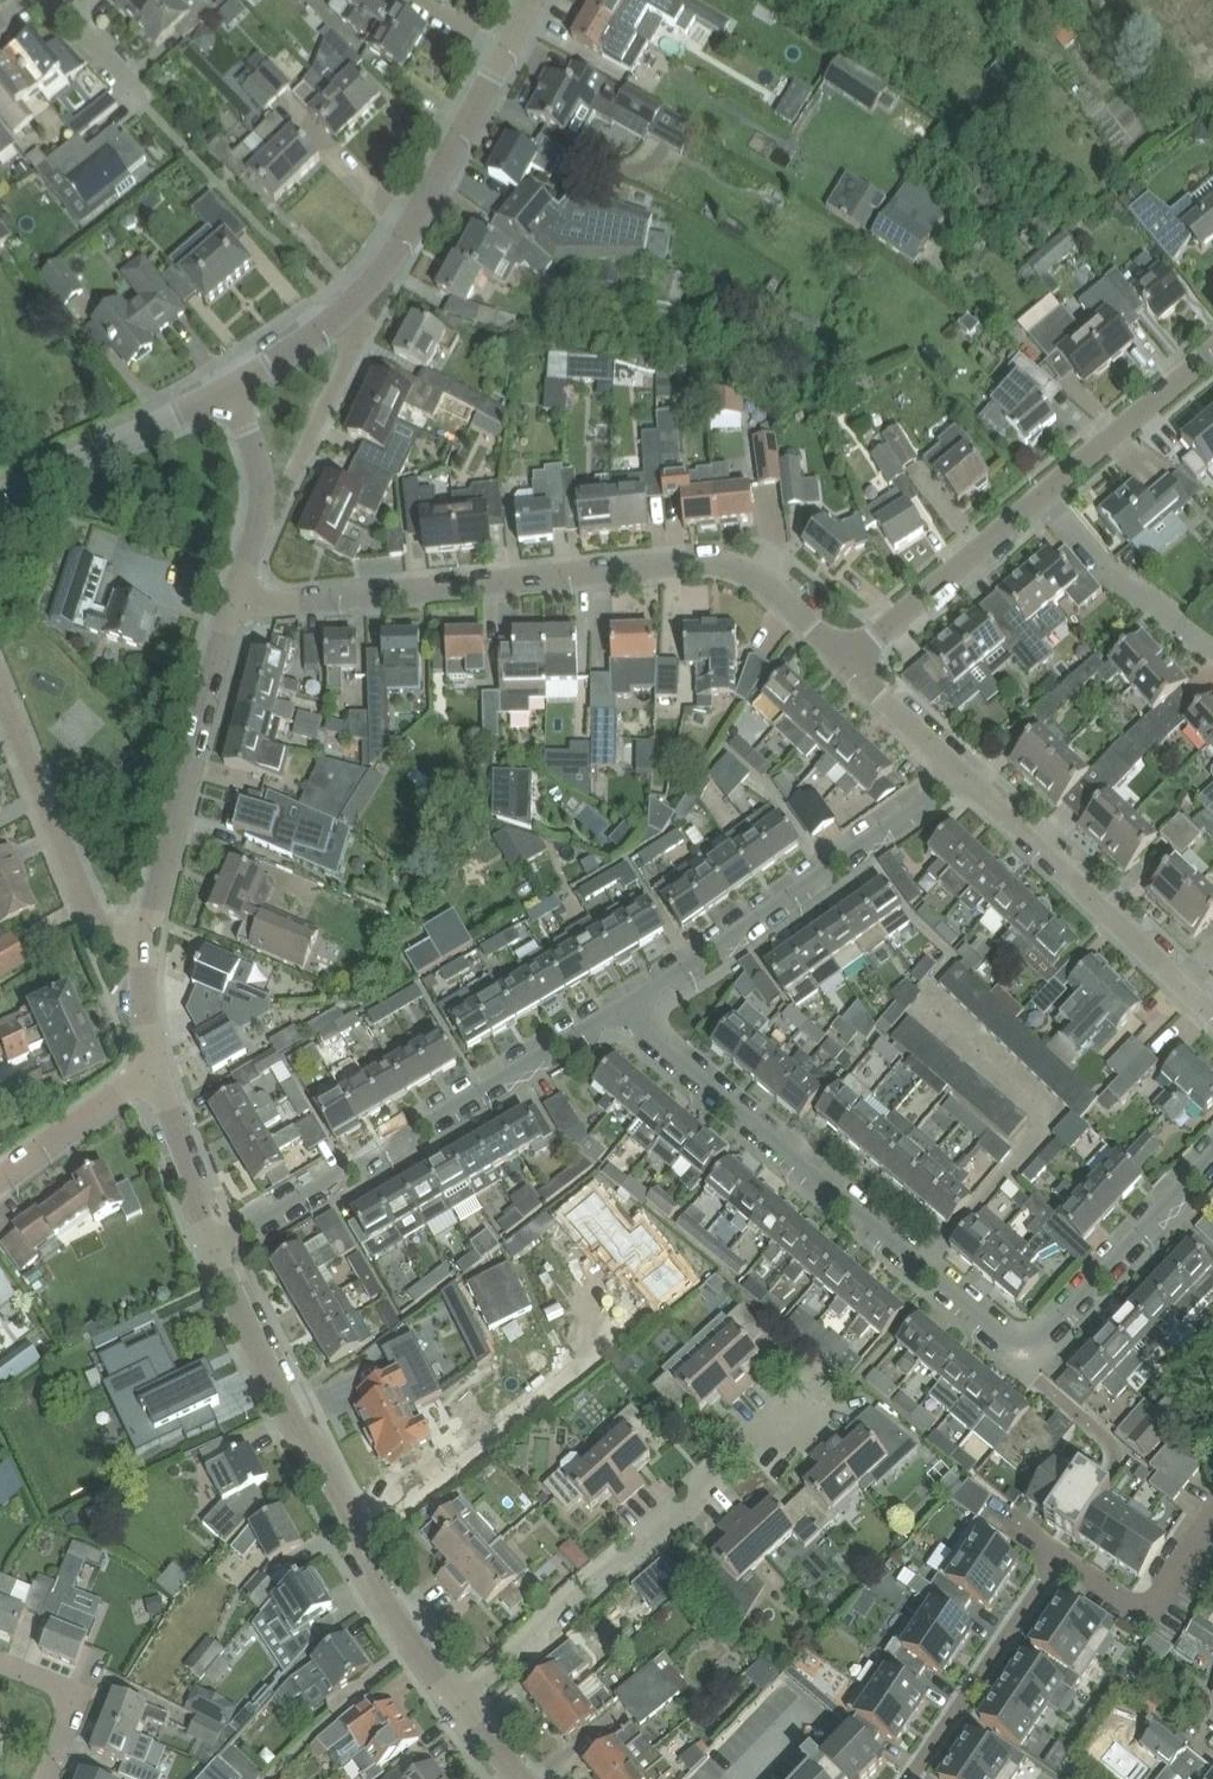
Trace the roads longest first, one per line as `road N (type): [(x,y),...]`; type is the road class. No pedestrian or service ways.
road 1 (residential): [(621,1011),(1007,1337),(1033,1337),(1053,1322),(1212,1155)]
road 2 (residential): [(846,658),(739,569),(692,561),(278,601),(239,595)]
road 3 (residential): [(460,1714),(321,1503),(219,1260)]
road 4 (residential): [(621,1011),(219,1260)]
road 5 (residential): [(460,1714),(591,1582),(631,1566),(674,1529),(710,1476),(790,1395)]
road 6 (residential): [(959,776),(690,974),(621,1011)]
road 7 (tertiary): [(338,309),(401,243),(535,0)]
road 8 (residential): [(150,939),(239,595)]
road 9 (residential): [(150,939),(103,928),(93,917),(0,686)]
road 10 (residential): [(1183,984),(959,776)]
road 11 (residential): [(905,1778),(1053,1557)]
road 12 (tertiary): [(0,493),(228,388)]
road 13 (residential): [(846,658),(1039,499)]
road 14 (residential): [(1212,648),(1109,574),(1039,499)]
road 15 (residential): [(1039,499),(1212,352)]
road 16 (residential): [(1053,1557),(1139,1617),(1205,1526)]
road 17 (residential): [(239,595),(259,508),(228,388)]
road 18 (residential): [(219,1260),(155,1073)]
road 19 (residential): [(0,1177),(122,1086),(155,1073)]
road 20 (residential): [(295,469),(351,357),(338,309)]
road 21 (residential): [(44,1778),(79,1700),(0,1666)]
road 22 (residential): [(959,776),(846,658)]
road 23 (tertiary): [(228,388),(338,309)]
road 24 (residential): [(155,1073),(145,999),(150,939)]
road 25 (residential): [(130,93),(49,0)]

